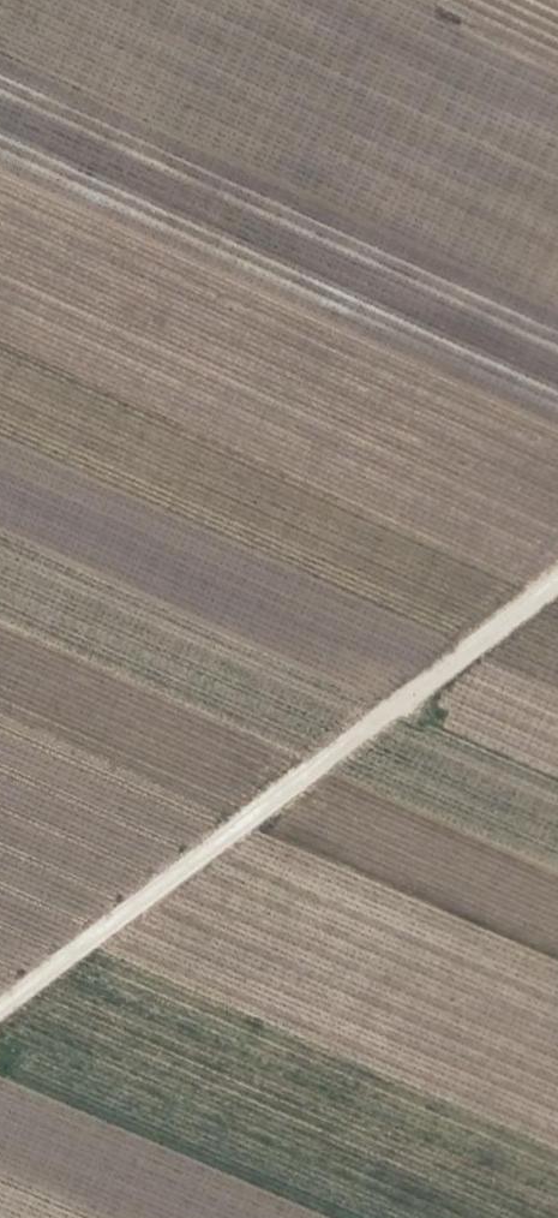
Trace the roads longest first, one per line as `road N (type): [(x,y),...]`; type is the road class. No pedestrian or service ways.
road 1 (track): [(0,1004),(557,585)]

